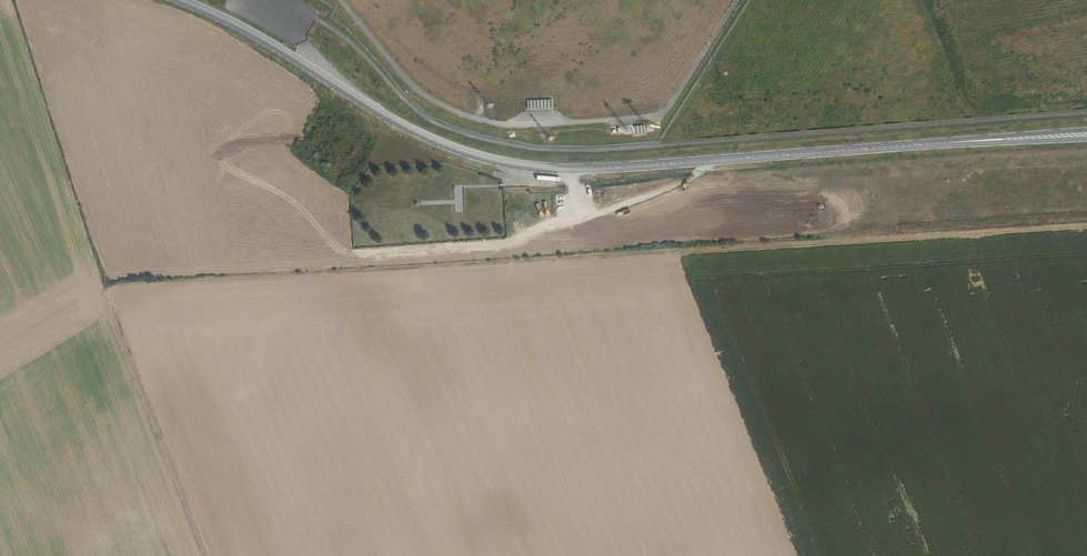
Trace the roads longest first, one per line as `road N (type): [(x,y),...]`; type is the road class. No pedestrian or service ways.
road 1 (secondary): [(947,144),(618,169),(507,164),(394,122),(289,55),(175,0)]
road 2 (track): [(1086,225),(414,267)]
road 3 (track): [(102,294),(206,555)]
road 4 (secondary): [(1086,130),(947,144)]
road 5 (secondary): [(947,144),(1086,139)]

